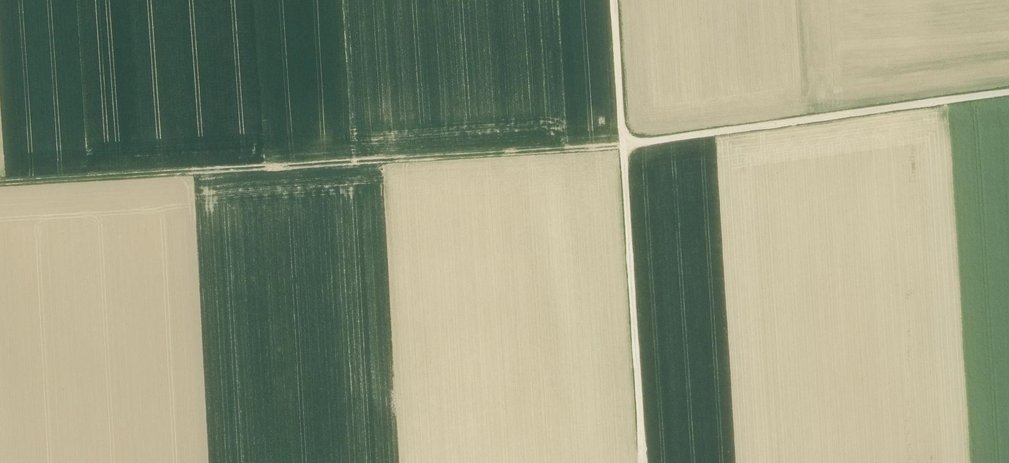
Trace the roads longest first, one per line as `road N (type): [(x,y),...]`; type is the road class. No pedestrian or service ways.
road 1 (track): [(0,181),(623,145),(1008,93)]
road 2 (track): [(643,462),(614,0)]

